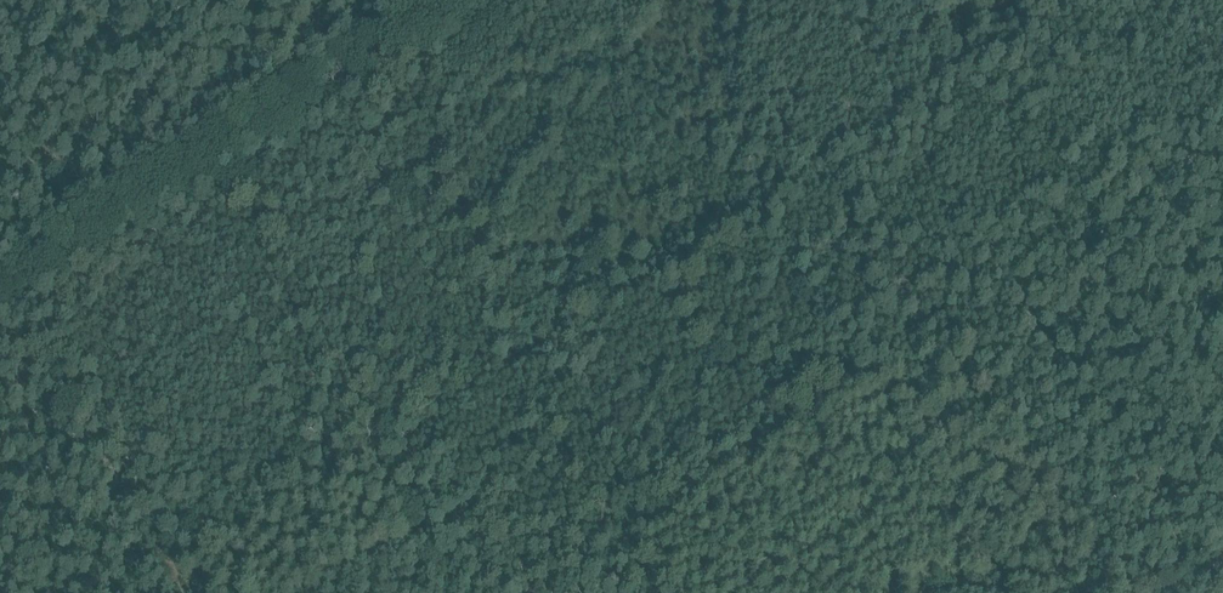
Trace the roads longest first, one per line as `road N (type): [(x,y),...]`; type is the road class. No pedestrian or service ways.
road 1 (track): [(0,288),(456,0)]

